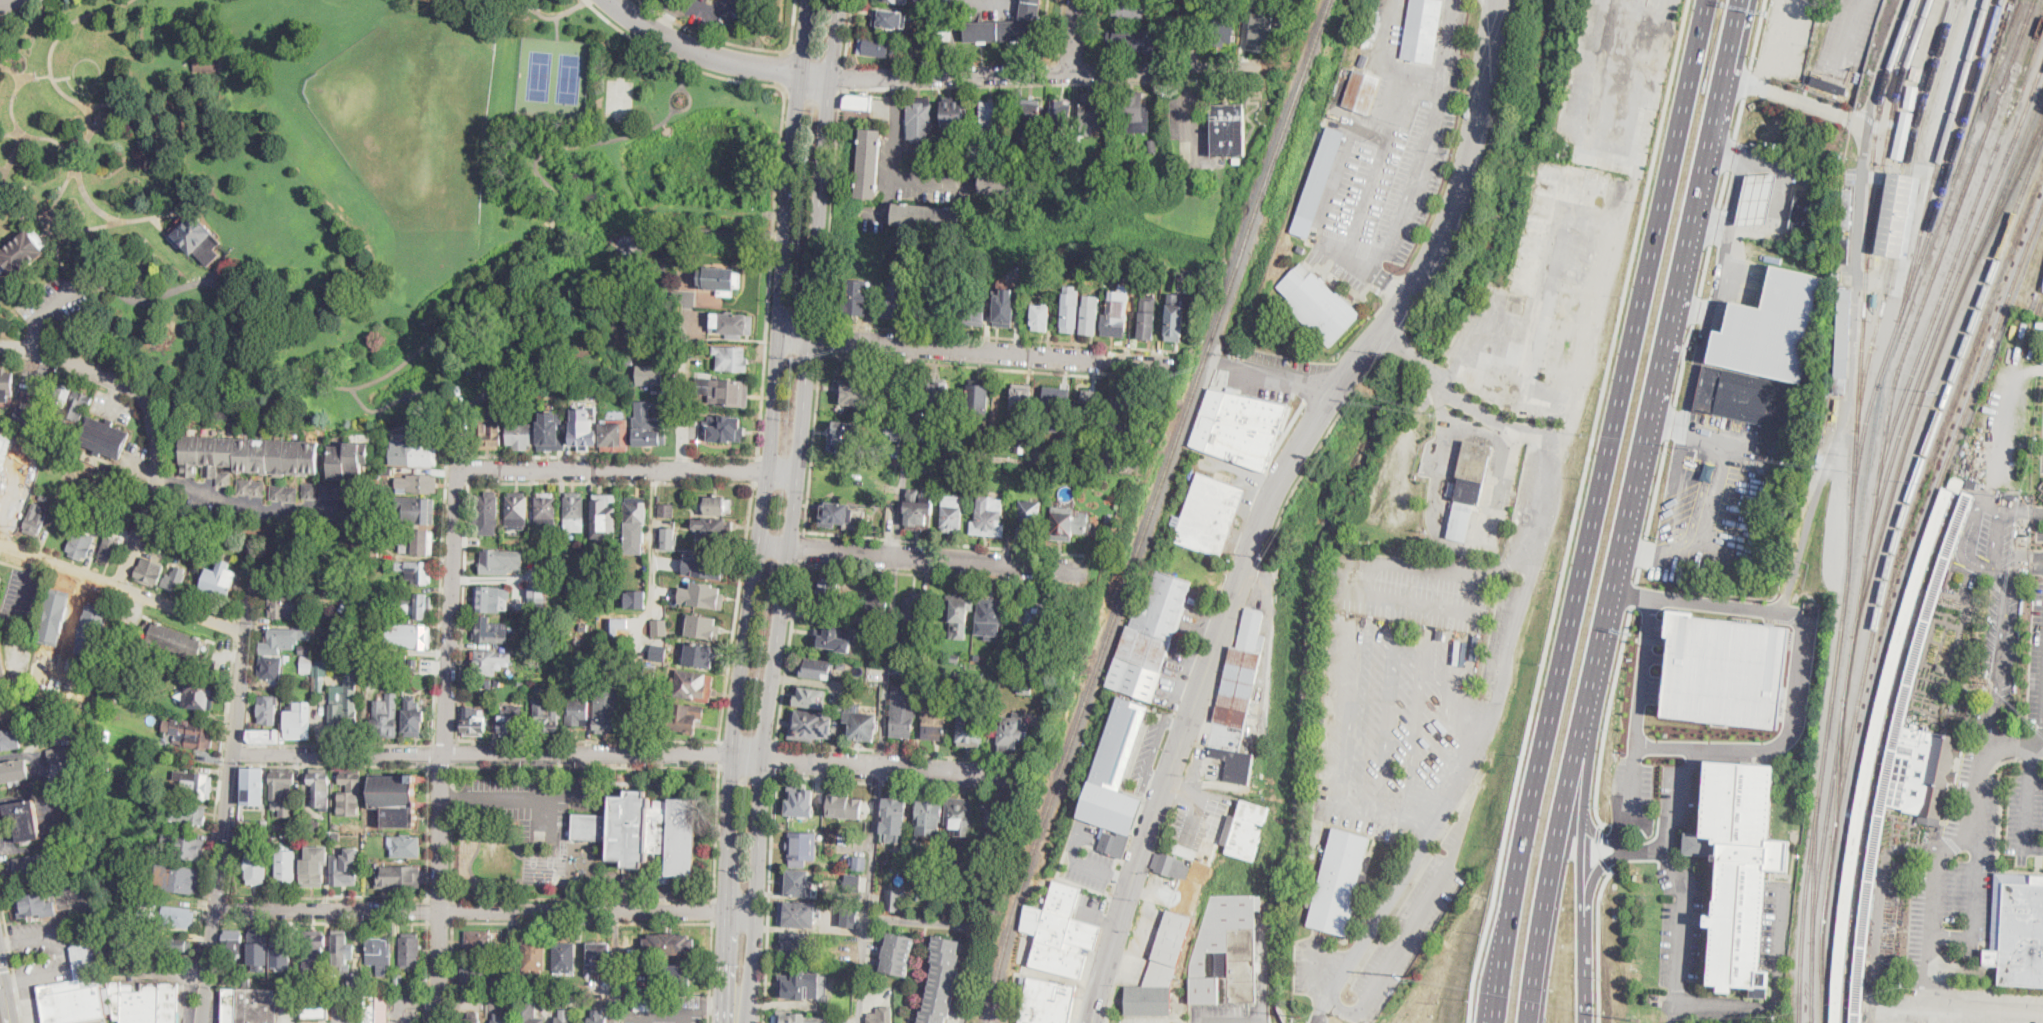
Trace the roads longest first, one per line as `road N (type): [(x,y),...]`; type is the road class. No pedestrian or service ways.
road 1 (tertiary): [(1093,1022),(1137,870),(1282,478),(1333,392),(1412,298),(1452,218),(1498,0)]
road 2 (primary): [(801,73),(734,756),(723,1022)]
road 3 (primary): [(745,1022),(763,757),(793,546),(832,77)]
road 4 (primary): [(1702,0),(1501,927)]
road 5 (residential): [(1026,779),(734,756),(233,756)]
road 6 (primary): [(1610,603),(1742,0)]
road 7 (residential): [(440,1022),(461,411)]
road 8 (residential): [(757,914),(216,910)]
road 9 (primary): [(1528,1022),(1568,771),(1610,603)]
road 10 (residential): [(203,1022),(253,599)]
road 11 (residential): [(1256,70),(832,77)]
road 12 (residential): [(1168,367),(780,336)]
road 13 (primary): [(1582,1022),(1579,771),(1596,657)]
road 14 (residential): [(120,586),(157,479),(158,427),(146,398),(68,362),(0,349)]
road 15 (residential): [(759,545),(1098,574)]
road 16 (residential): [(768,470),(460,471)]
road 17 (residential): [(1933,1006),(1941,860),(1964,835),(1989,747)]
road 18 (residential): [(248,634),(0,541)]
road 19 (residential): [(801,73),(716,58),(658,34),(613,0)]
road 20 (residential): [(966,1022),(981,945),(975,928),(870,918)]
road 21 (residential): [(157,479),(266,513),(341,509)]
road 22 (residential): [(2042,1013),(1875,1002)]
road 23 (residential): [(787,237),(674,233),(655,237),(641,254)]
road 24 (residential): [(684,470),(684,333)]

